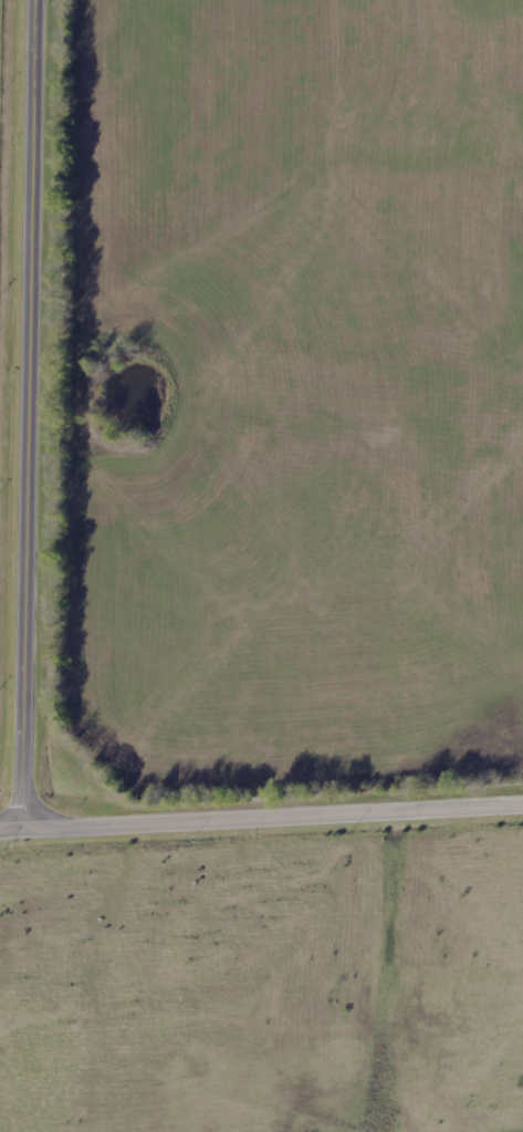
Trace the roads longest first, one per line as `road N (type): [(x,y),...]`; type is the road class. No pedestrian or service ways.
road 1 (tertiary): [(23,832),(35,0)]
road 2 (tertiary): [(0,833),(522,807)]

